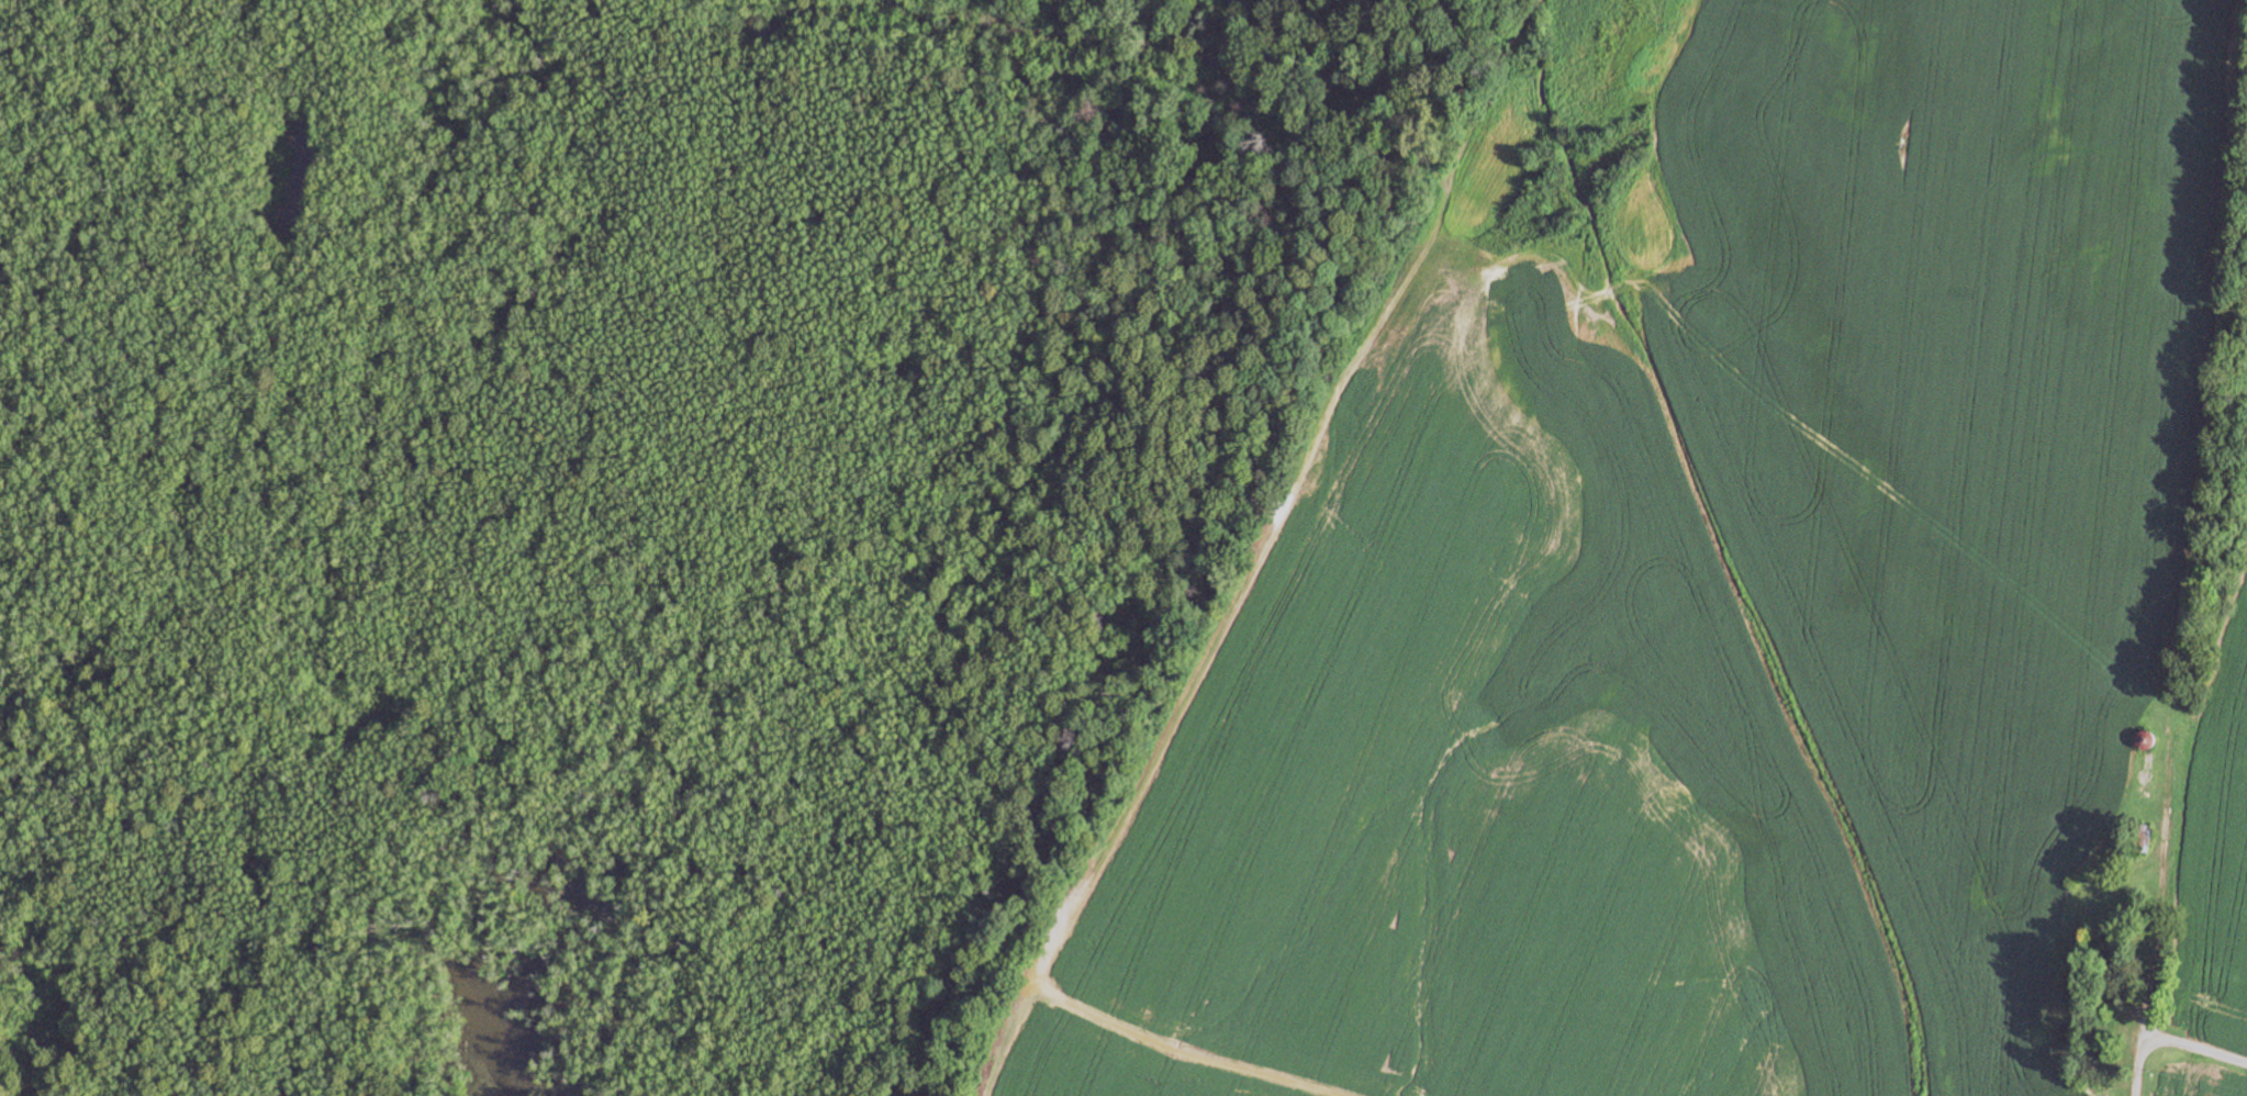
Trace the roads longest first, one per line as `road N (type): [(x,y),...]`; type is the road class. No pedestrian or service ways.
road 1 (residential): [(2246,1062),(2159,1040),(2144,1053),(2138,1095)]

